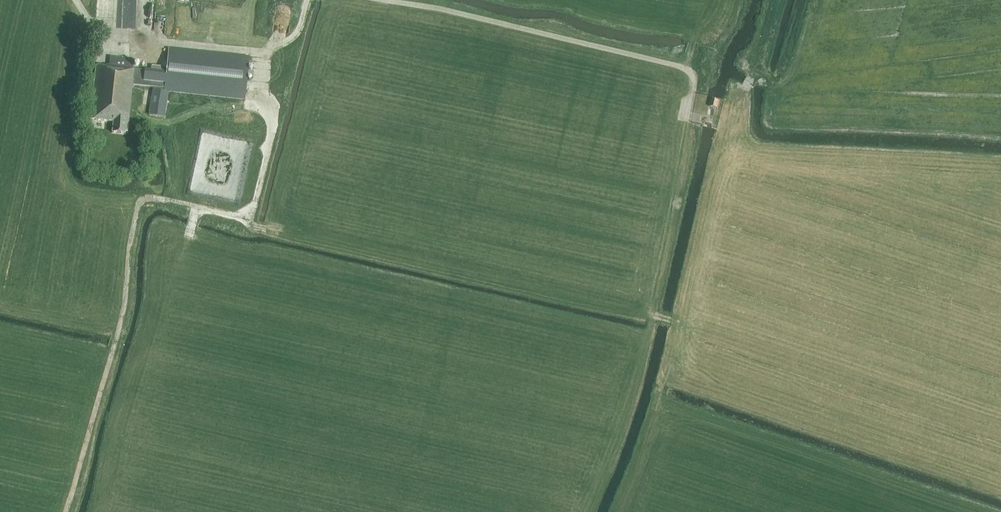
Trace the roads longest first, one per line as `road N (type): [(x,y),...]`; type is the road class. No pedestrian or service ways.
road 1 (track): [(66,511),(124,307),(138,207),(152,198),(249,214),(275,126),(261,93),(265,53)]
road 2 (track): [(674,320),(650,314),(691,72),(385,0)]
road 3 (track): [(650,314),(282,233),(243,216)]
road 4 (track): [(307,0),(295,34),(265,53),(146,47)]

